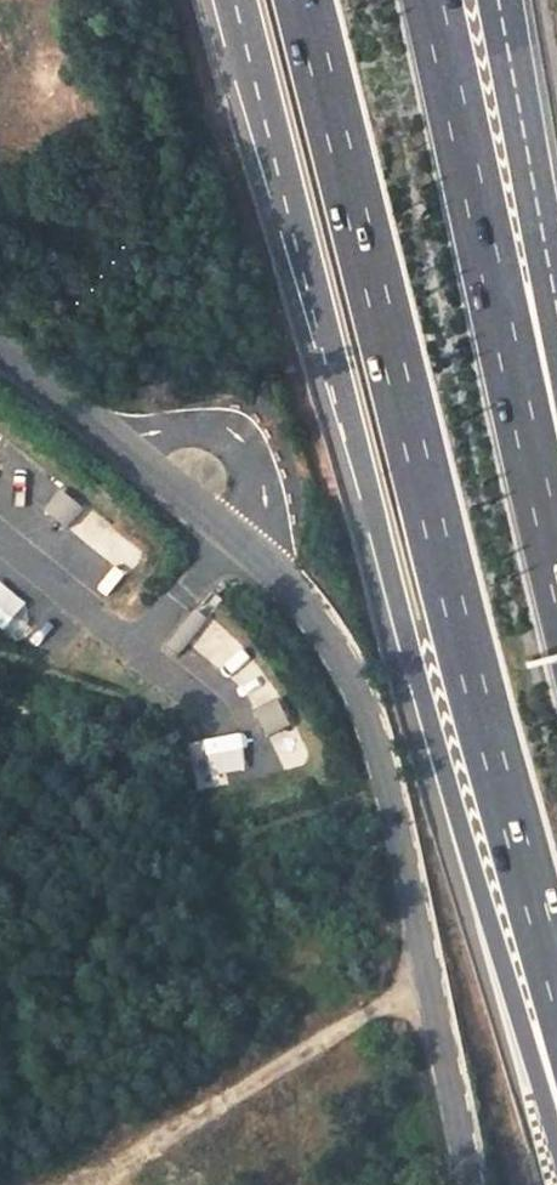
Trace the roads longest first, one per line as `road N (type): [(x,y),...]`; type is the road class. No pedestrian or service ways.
road 1 (trunk): [(240,0),(440,777),(556,1147)]
road 2 (trunk): [(310,0),(556,982)]
road 3 (residential): [(0,352),(230,536),(309,607),(345,660),(389,780),(470,1184)]
road 4 (trunk): [(556,507),(430,0)]
road 5 (trunk): [(556,302),(499,0)]

